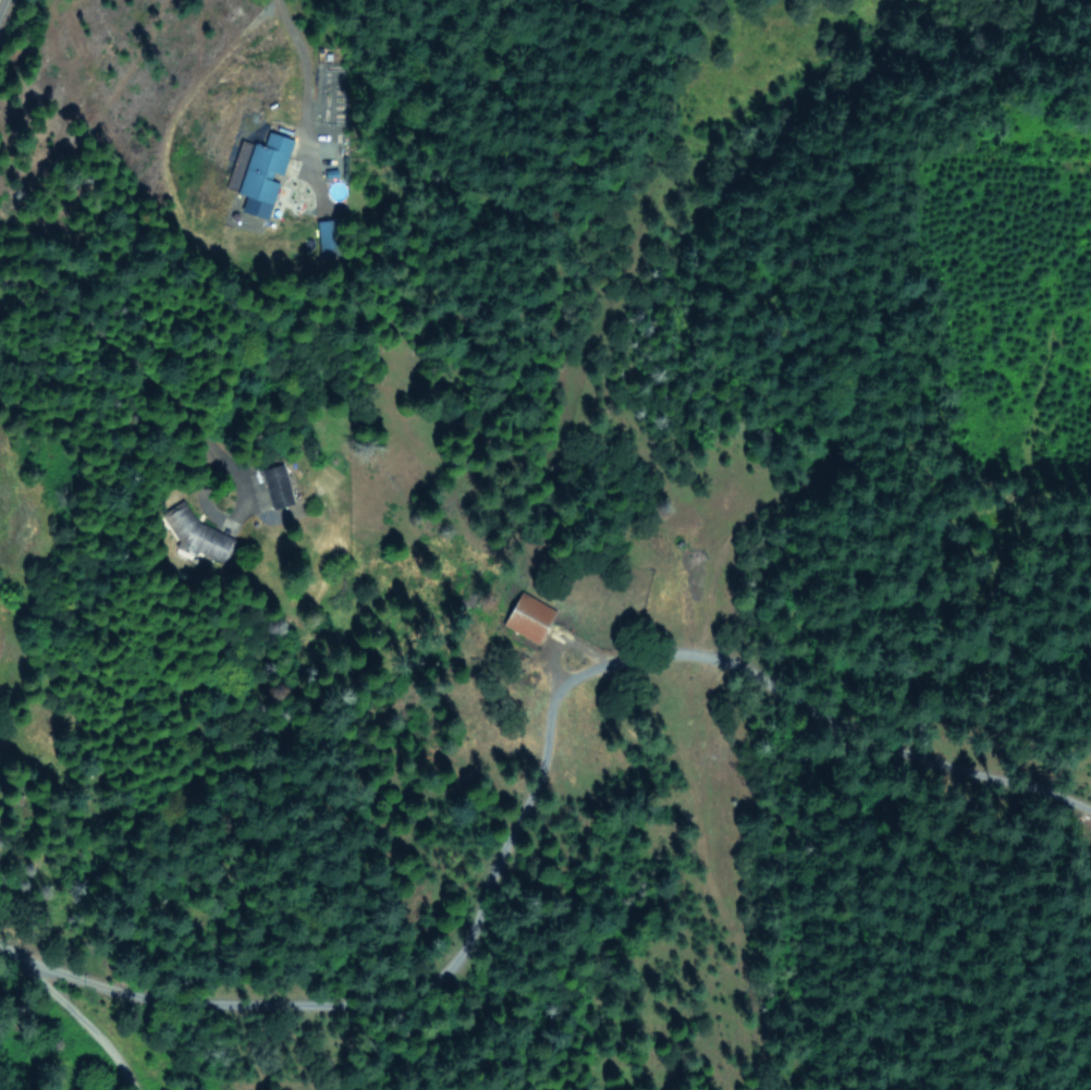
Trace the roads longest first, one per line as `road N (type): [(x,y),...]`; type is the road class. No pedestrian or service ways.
road 1 (track): [(270,1089),(94,1031)]
road 2 (residential): [(94,1031),(0,932)]

